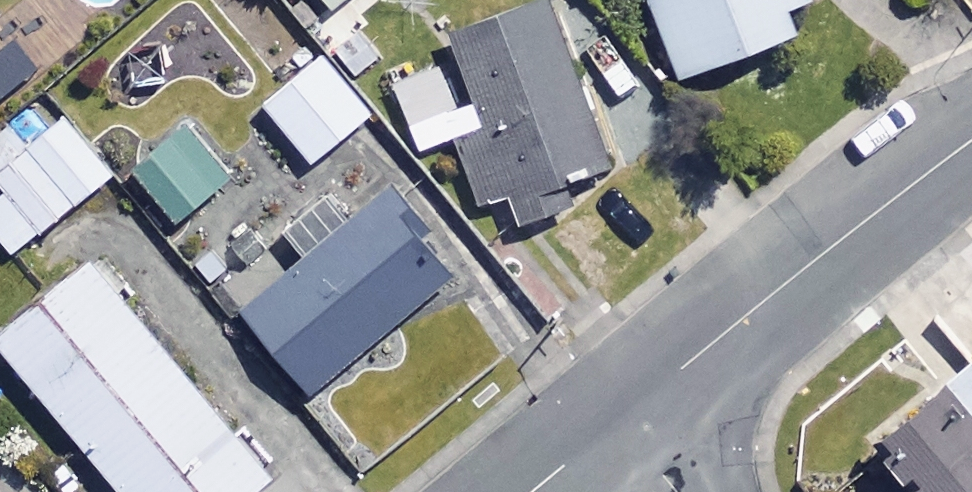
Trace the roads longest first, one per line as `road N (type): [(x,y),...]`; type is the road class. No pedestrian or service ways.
road 1 (residential): [(618,419),(971,140)]

